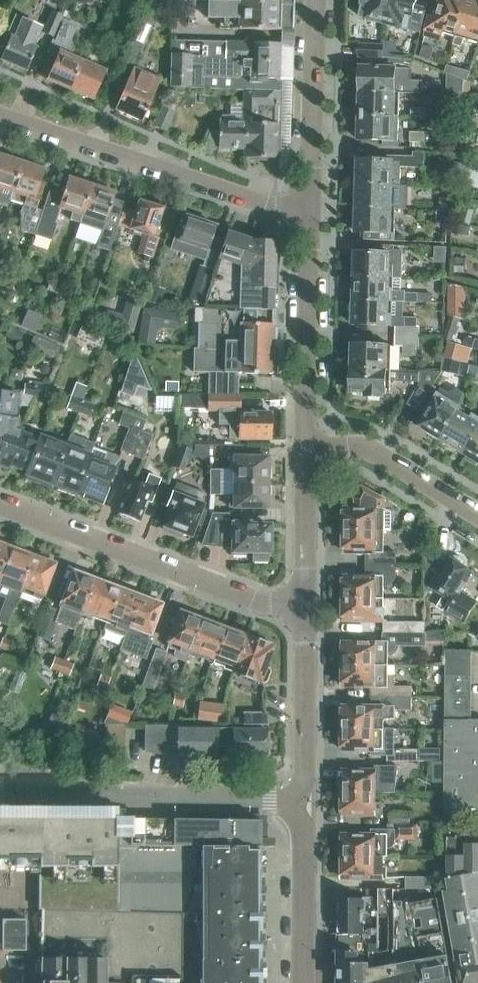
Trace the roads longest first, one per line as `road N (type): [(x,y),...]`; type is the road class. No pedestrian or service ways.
road 1 (residential): [(309,206),(272,206),(0,116)]
road 2 (residential): [(304,604),(261,603),(0,502)]
road 3 (residential): [(291,805),(94,800),(33,789)]
road 4 (residential): [(305,447),(309,206)]
road 5 (residential): [(309,206),(316,0)]
road 6 (residential): [(291,805),(303,772),(304,604)]
road 7 (residential): [(477,516),(366,448),(305,447)]
road 8 (residential): [(304,982),(305,833),(291,805)]
road 9 (residential): [(304,604),(305,447)]

